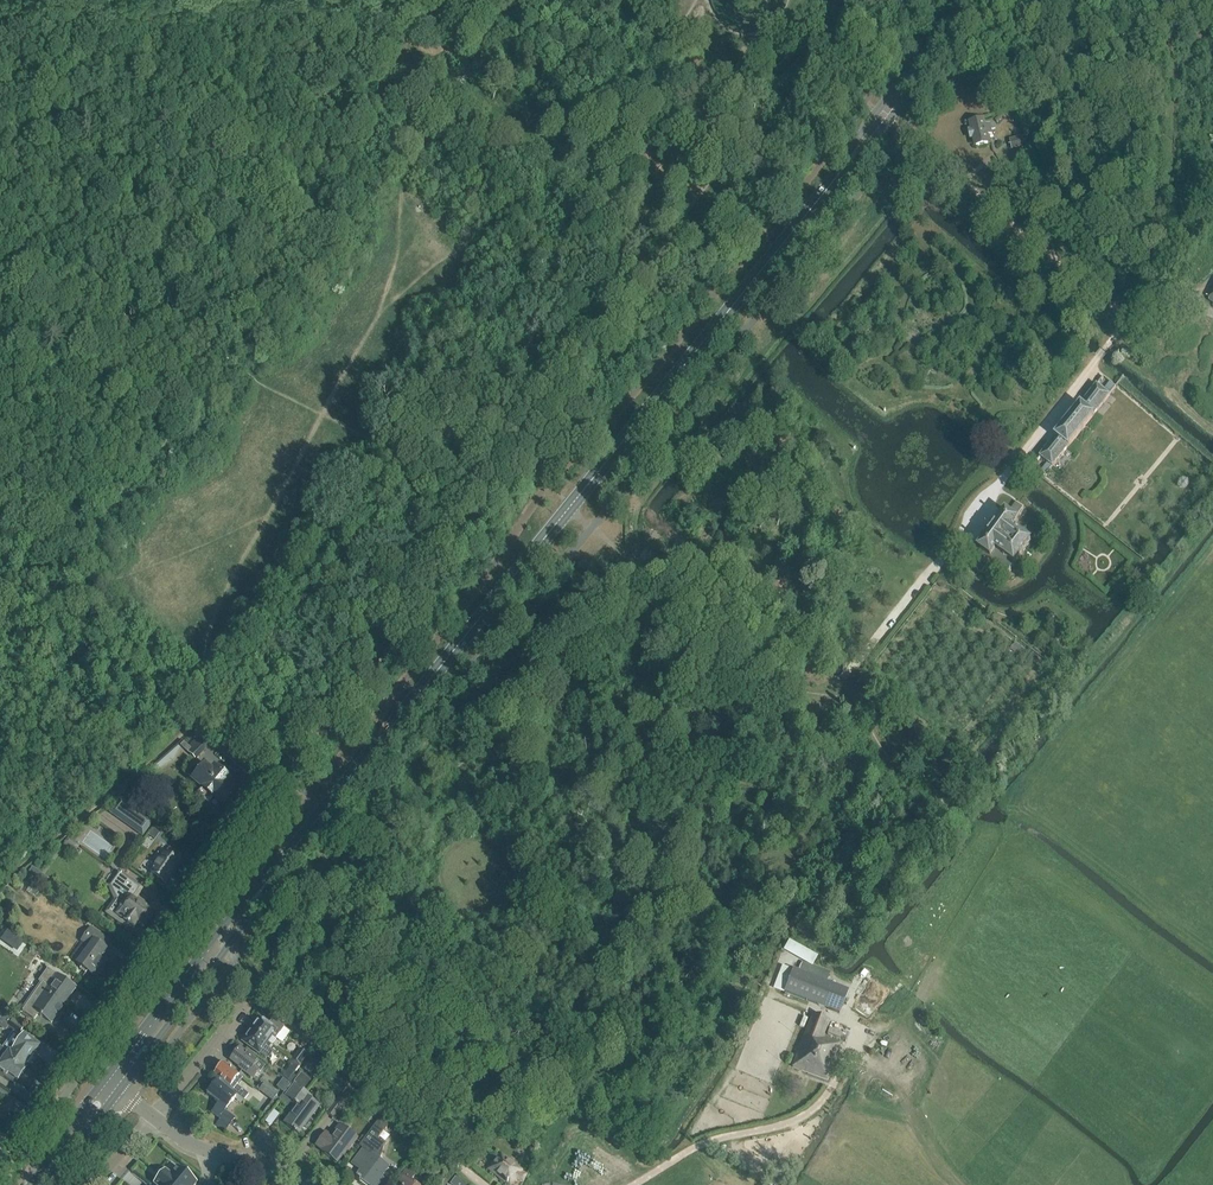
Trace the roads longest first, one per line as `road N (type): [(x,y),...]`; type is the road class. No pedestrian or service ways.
road 1 (primary): [(115,1087),(313,824),(792,233),(969,0)]
road 2 (residential): [(154,1117),(254,990)]
road 3 (primary): [(39,1184),(115,1087)]

